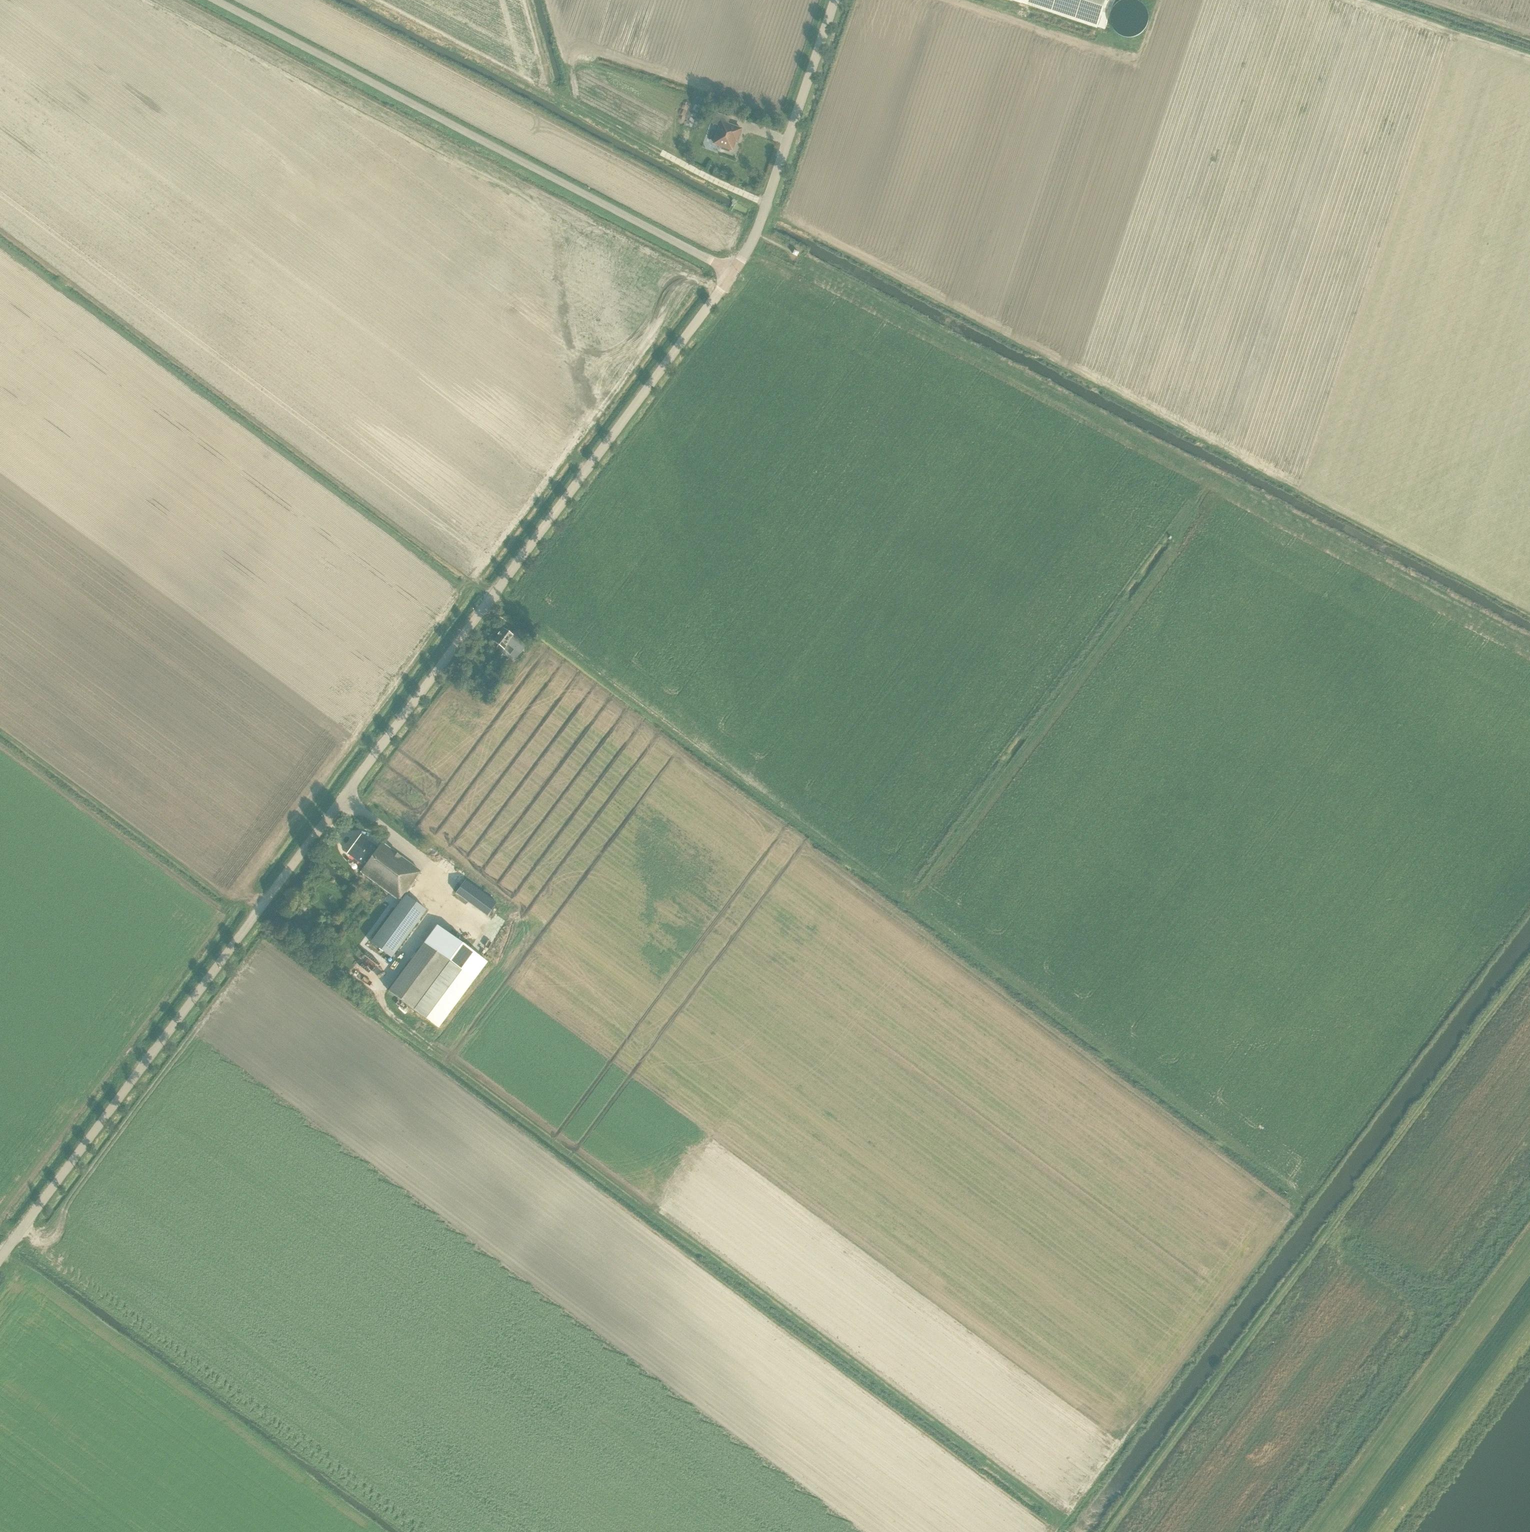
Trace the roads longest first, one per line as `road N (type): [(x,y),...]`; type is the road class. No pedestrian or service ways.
road 1 (tertiary): [(0,1259),(733,275)]
road 2 (unclassified): [(733,275),(213,0)]
road 3 (tertiary): [(733,275),(757,234),(835,0)]

